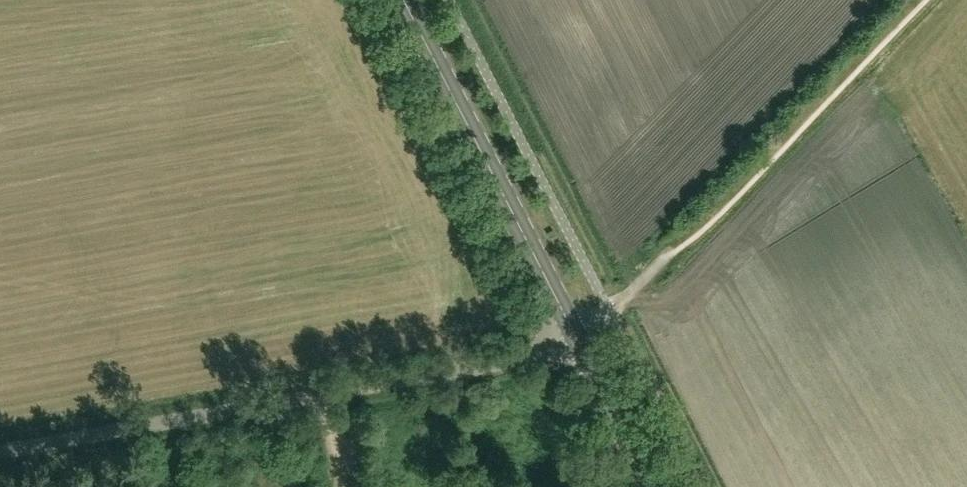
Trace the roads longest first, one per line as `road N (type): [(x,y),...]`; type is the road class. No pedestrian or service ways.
road 1 (unclassified): [(0,449),(478,365),(577,336)]
road 2 (secondary): [(577,336),(405,0)]
road 3 (secondary): [(655,486),(577,336)]
road 4 (track): [(577,336),(675,251)]

